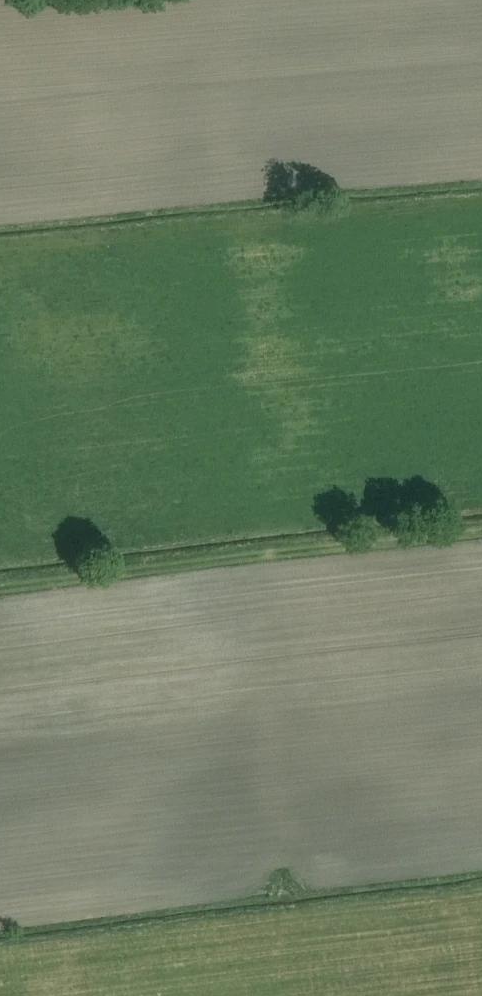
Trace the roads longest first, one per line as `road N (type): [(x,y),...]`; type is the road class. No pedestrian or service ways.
road 1 (track): [(481,537),(0,589)]

